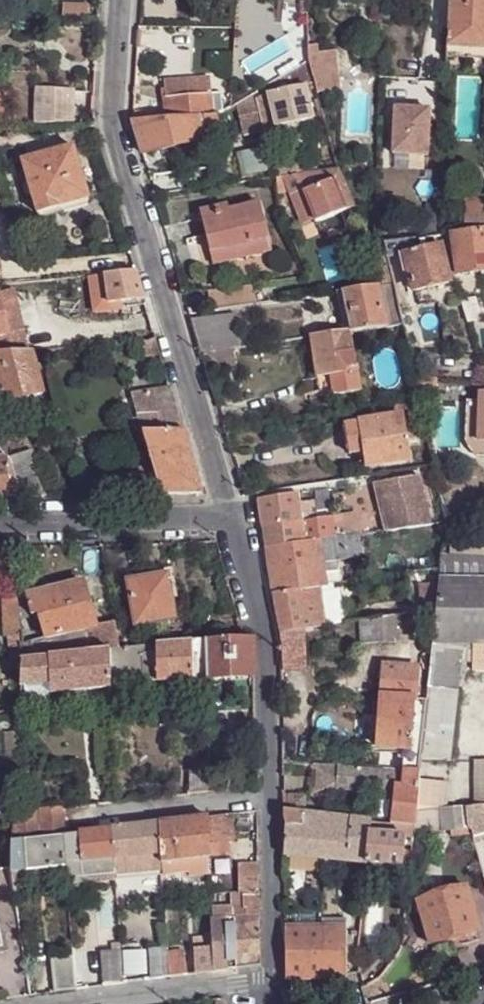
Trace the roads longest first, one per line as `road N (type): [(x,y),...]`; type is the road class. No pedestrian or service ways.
road 1 (residential): [(230,520),(112,130),(117,0)]
road 2 (unclassified): [(230,520),(264,643),(268,799)]
road 3 (unclassified): [(0,526),(230,520)]
road 4 (residential): [(268,799),(69,823)]
road 5 (unclassified): [(268,799),(271,972),(262,992)]
road 6 (unclassified): [(262,992),(237,985),(86,1003)]

